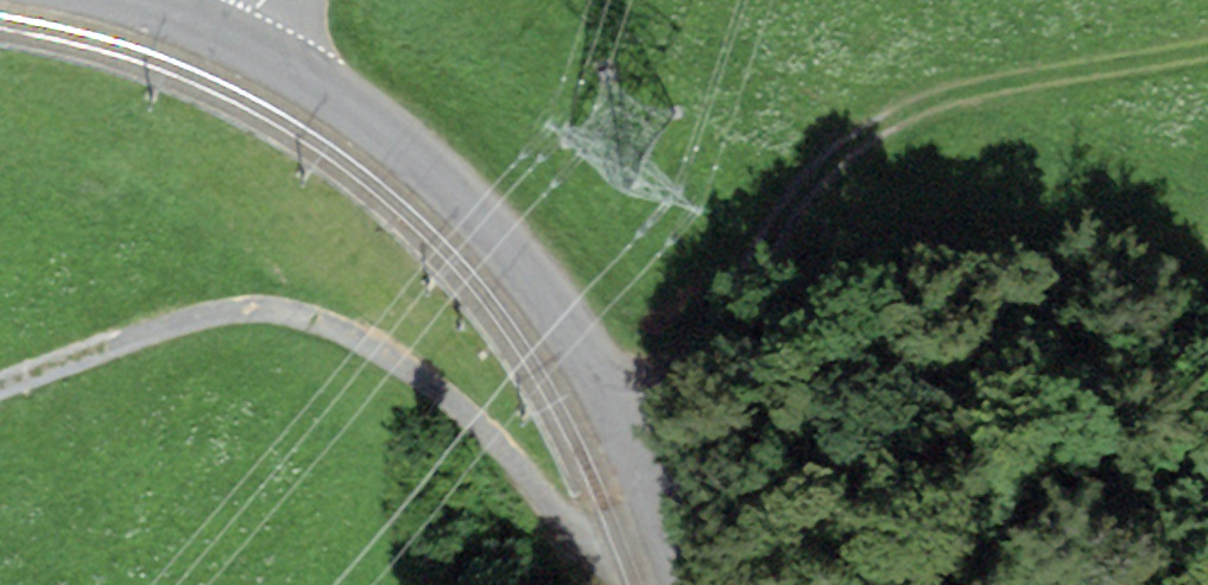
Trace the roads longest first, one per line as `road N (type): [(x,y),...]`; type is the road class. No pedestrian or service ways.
road 1 (track): [(656,514),(615,530),(568,528),(462,409),(407,366),(342,327),(291,315),(171,327),(0,389)]
road 2 (tertiary): [(228,35),(345,101),(397,141),(531,273),(608,398),(682,584)]
road 3 (track): [(1207,51),(955,94),(894,119),(786,207),(665,377),(616,417)]

